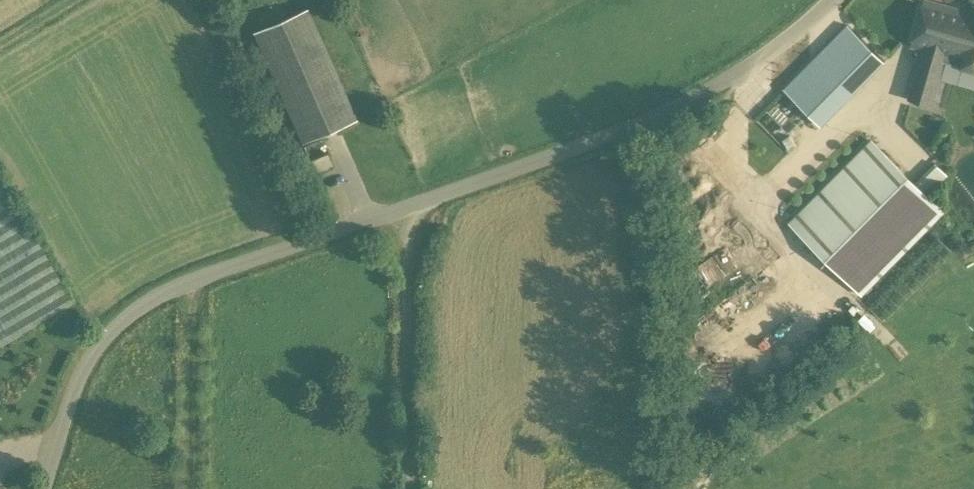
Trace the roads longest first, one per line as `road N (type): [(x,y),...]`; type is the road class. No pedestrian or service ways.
road 1 (unclassified): [(42,488),(88,367),(112,332),(176,287),(614,149),(797,40),(839,0)]

